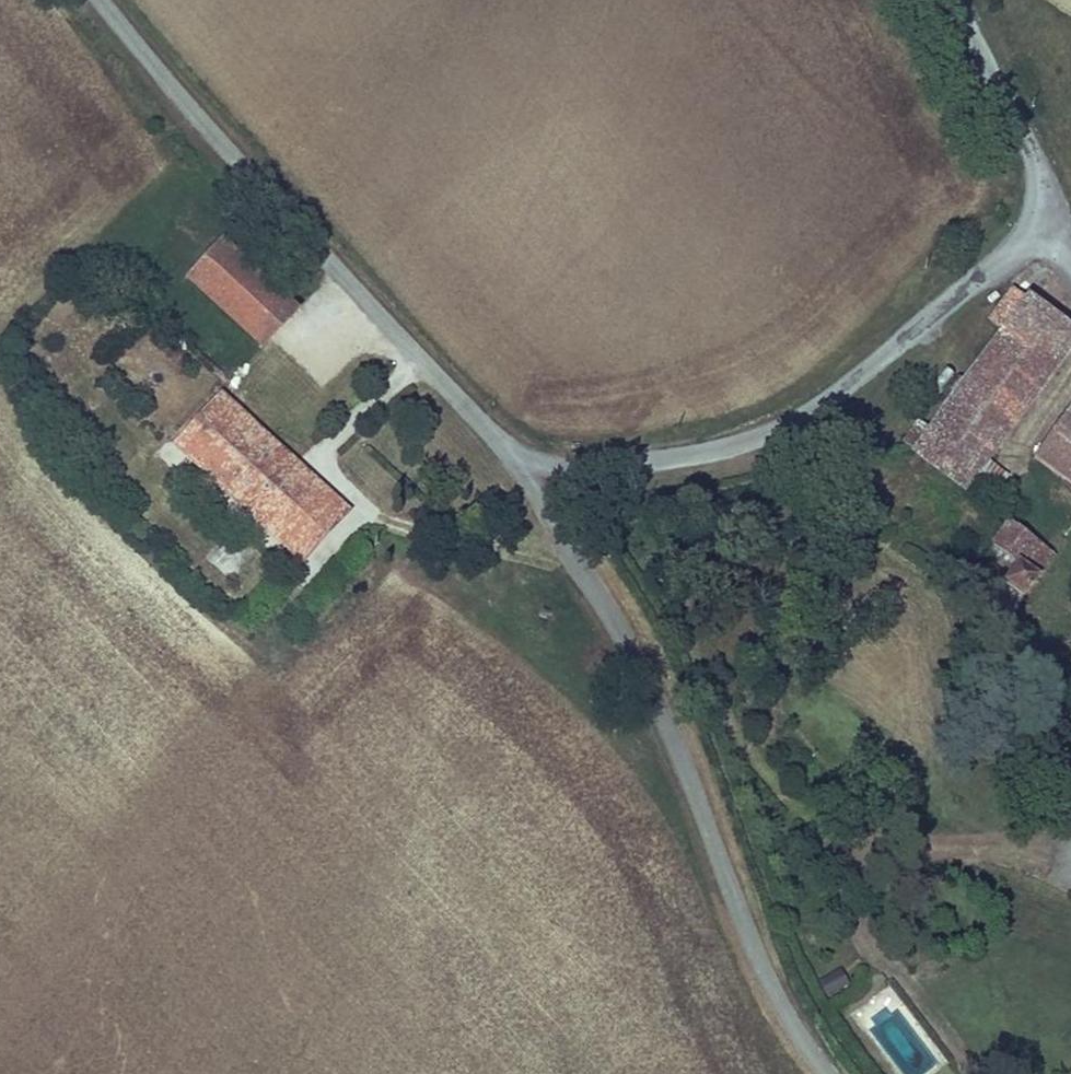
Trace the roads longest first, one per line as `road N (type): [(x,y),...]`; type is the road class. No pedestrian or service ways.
road 1 (unclassified): [(957,0),(1039,175),(1038,208),(1025,230),(824,395),(771,423),(702,446),(524,472)]
road 2 (unclassified): [(524,472),(655,701),(777,1001),(830,1073)]
road 3 (unclassified): [(100,0),(524,472)]

